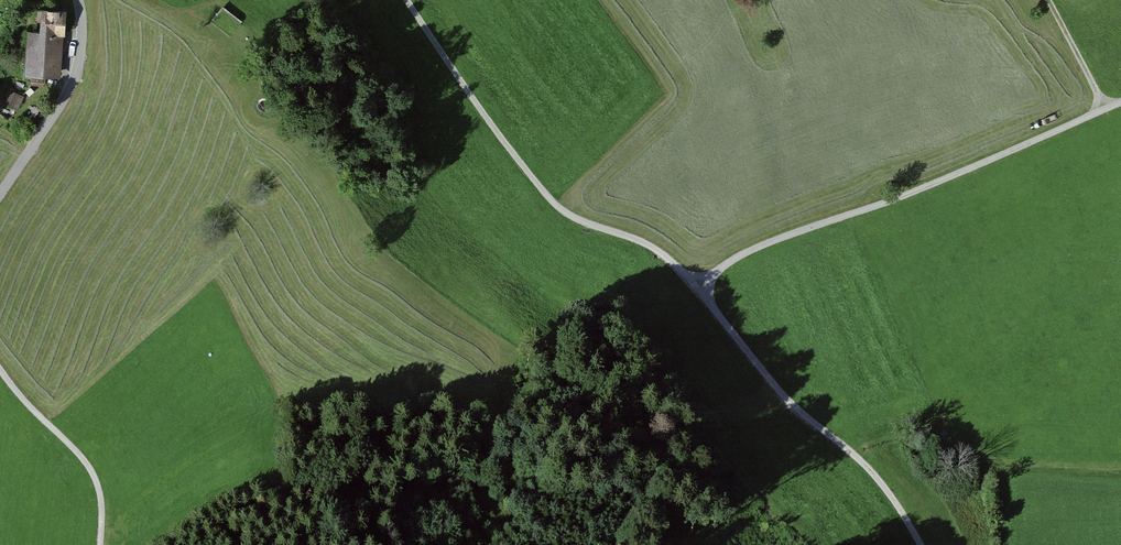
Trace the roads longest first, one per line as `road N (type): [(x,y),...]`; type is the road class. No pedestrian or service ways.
road 1 (track): [(404,0),(512,152),(568,217),(639,243),(703,284)]
road 2 (track): [(101,544),(103,482),(0,366)]
road 3 (residential): [(78,0),(81,51),(65,97),(0,193)]
road 4 (track): [(1106,107),(1048,0)]

